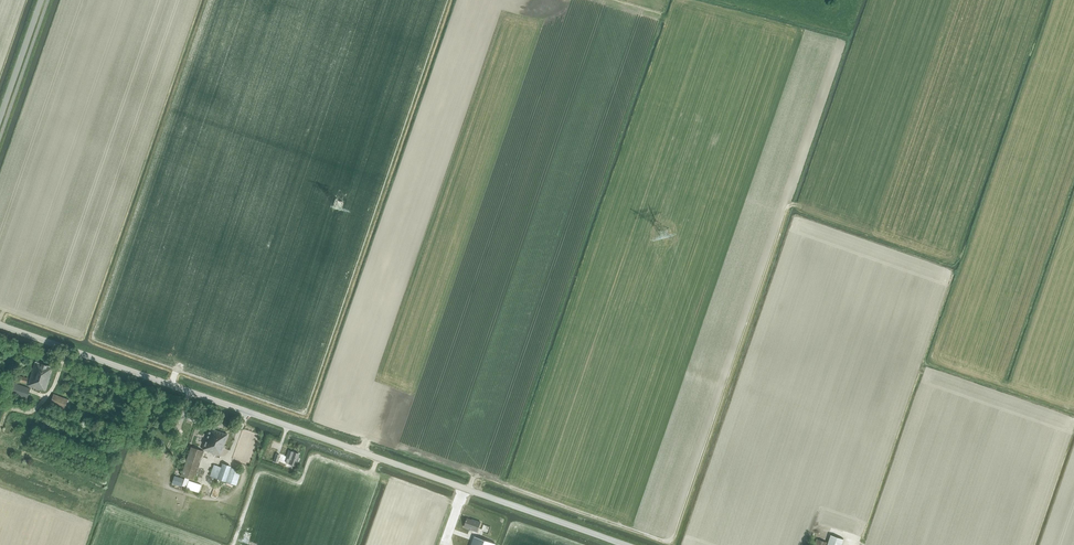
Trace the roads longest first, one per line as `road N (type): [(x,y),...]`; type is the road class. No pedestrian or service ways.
road 1 (unclassified): [(625,544),(0,325)]
road 2 (tertiary): [(0,118),(41,0)]

